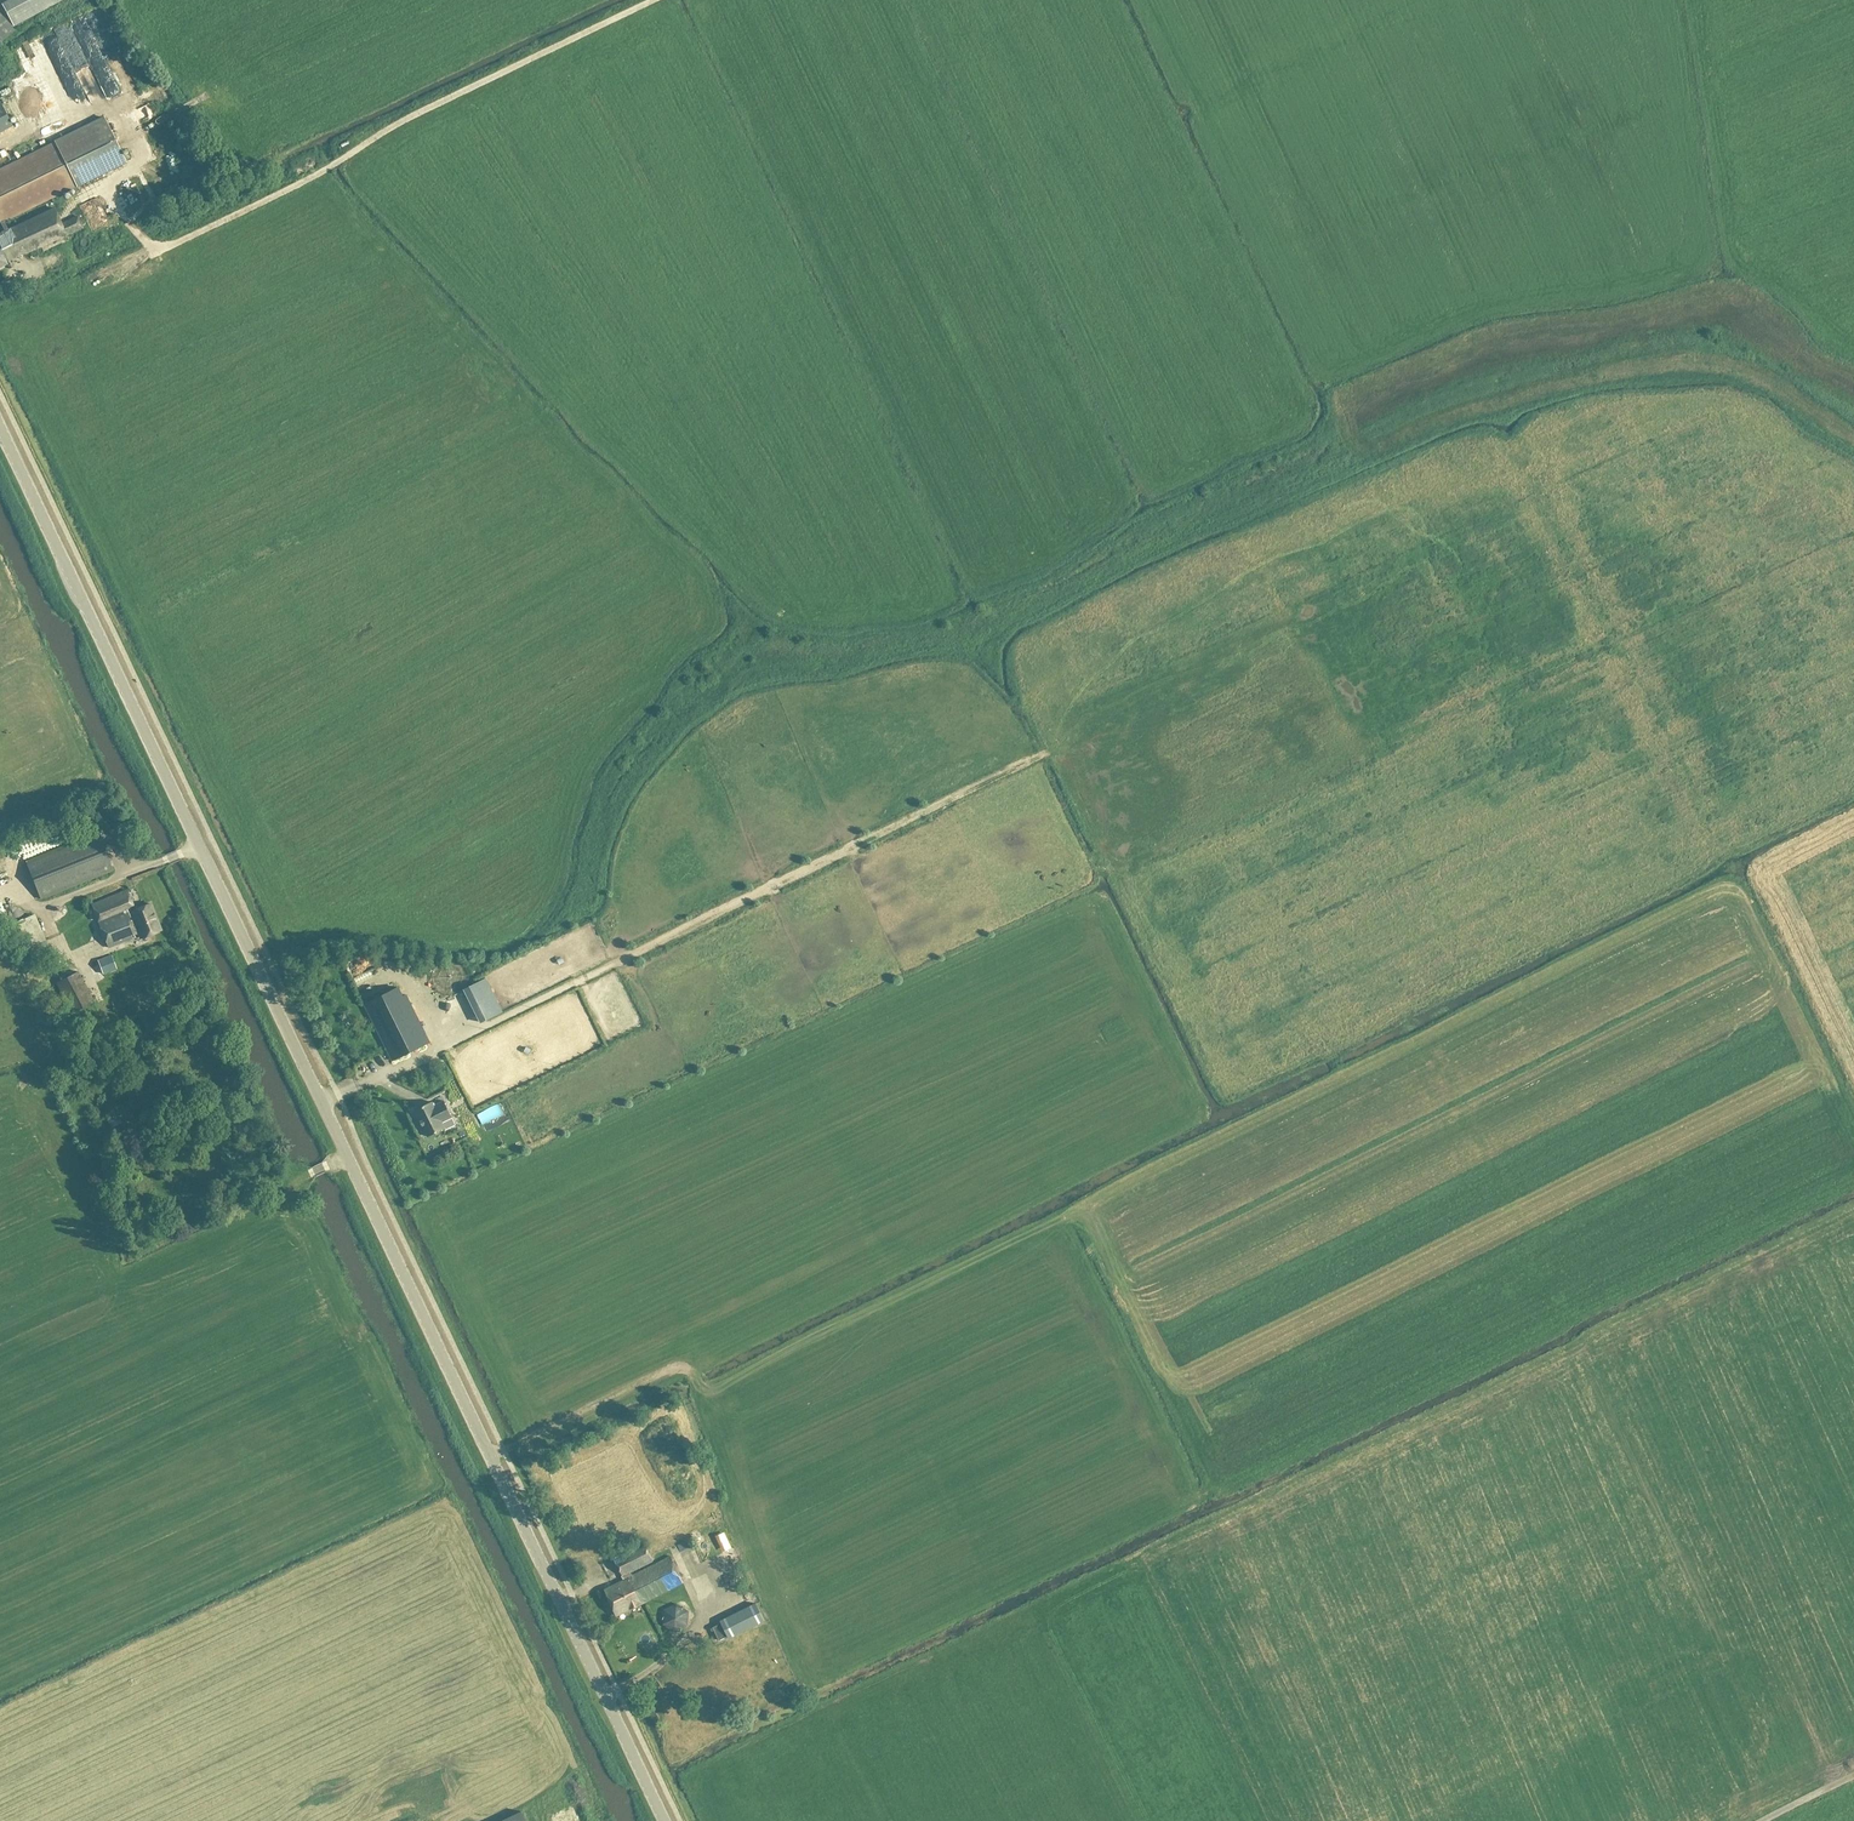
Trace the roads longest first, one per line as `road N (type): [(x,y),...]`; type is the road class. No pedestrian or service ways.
road 1 (unclassified): [(664,1820),(0,429)]

